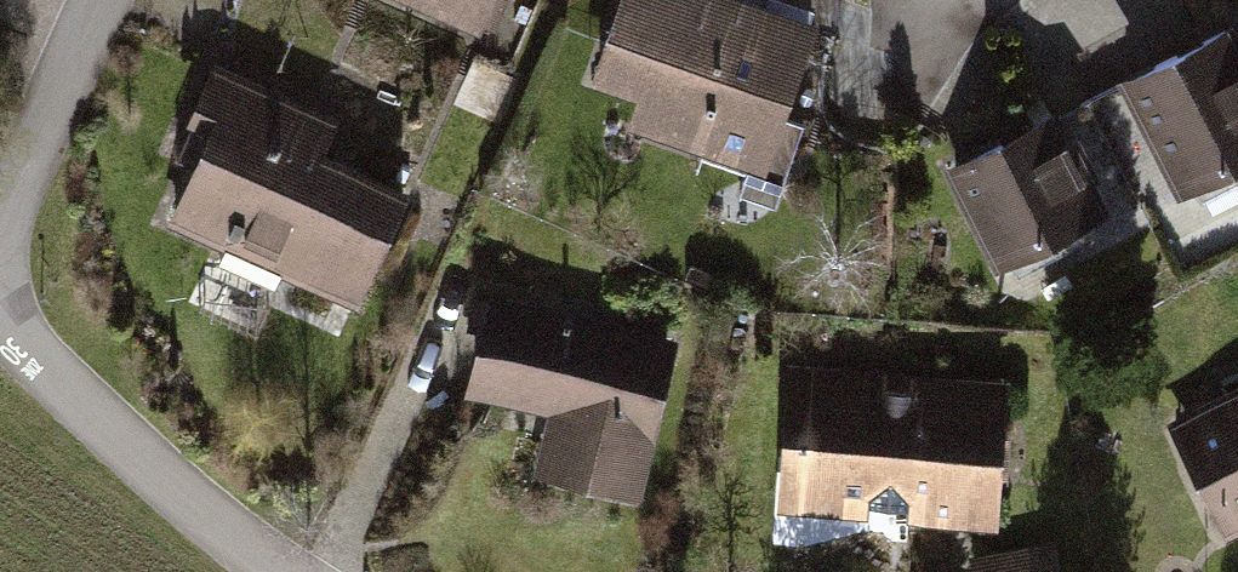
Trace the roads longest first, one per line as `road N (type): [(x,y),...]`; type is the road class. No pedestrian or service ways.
road 1 (residential): [(0,303),(84,407),(284,571)]
road 2 (residential): [(113,0),(0,246)]

